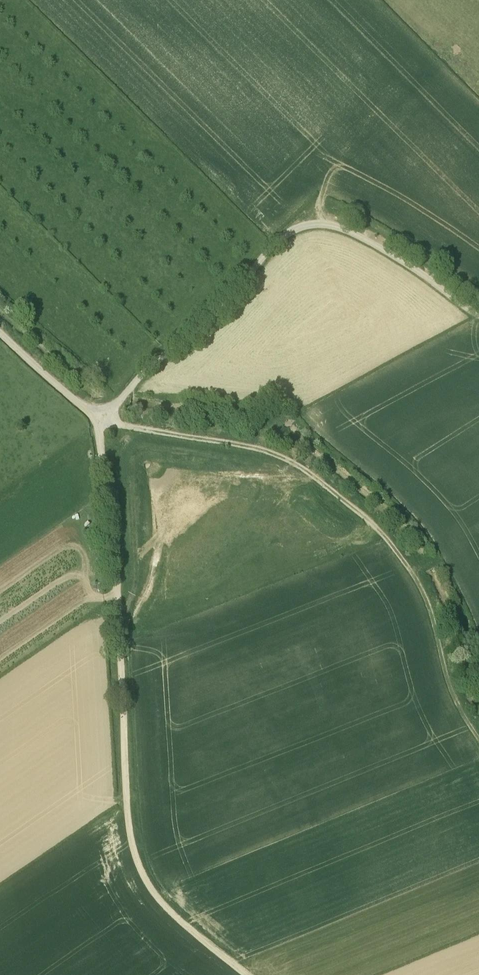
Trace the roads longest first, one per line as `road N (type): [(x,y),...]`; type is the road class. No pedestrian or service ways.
road 1 (track): [(247,974),(166,906),(132,845),(103,418),(277,455),(364,516),(423,591),(453,691),(478,741)]
road 2 (unclassified): [(478,314),(385,250),(317,223),(280,238),(214,315),(103,418),(0,333)]

